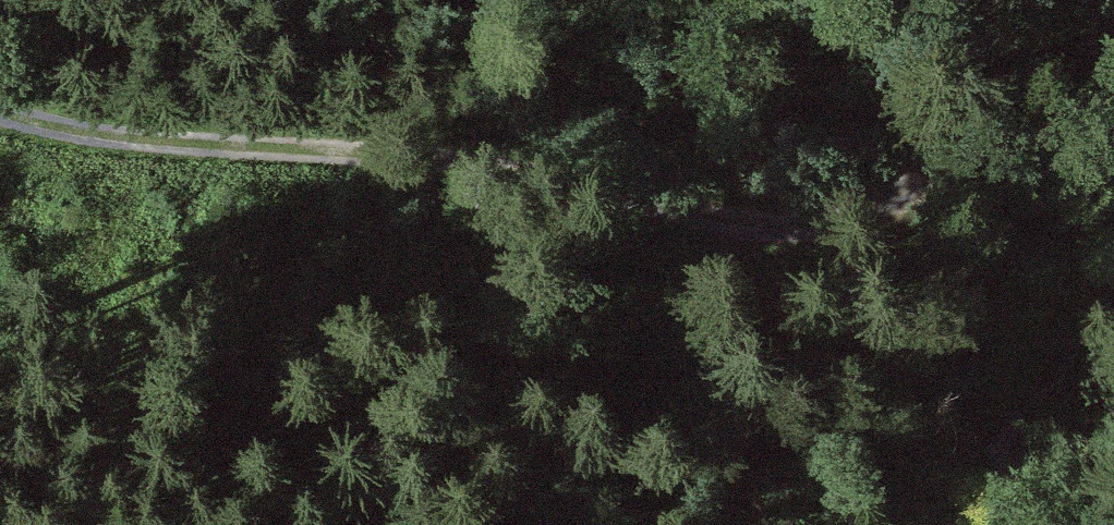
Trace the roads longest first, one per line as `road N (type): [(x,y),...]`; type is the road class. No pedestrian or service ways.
road 1 (track): [(0,99),(118,136),(363,153),(652,212),(809,235),(882,219)]
road 2 (track): [(475,0),(734,176),(882,219),(1010,105),(1113,41)]

